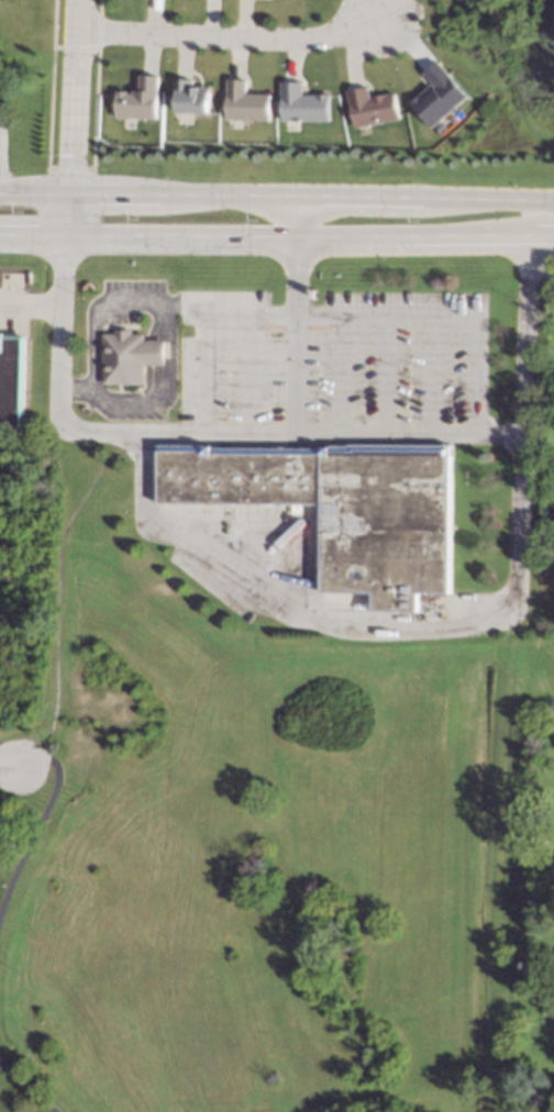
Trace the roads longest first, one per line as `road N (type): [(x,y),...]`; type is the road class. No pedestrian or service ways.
road 1 (secondary): [(553,199),(0,192)]
road 2 (secondary): [(0,240),(553,234)]
road 3 (residential): [(79,32),(310,38),(342,34),(380,13)]
road 4 (residential): [(80,0),(69,241)]

